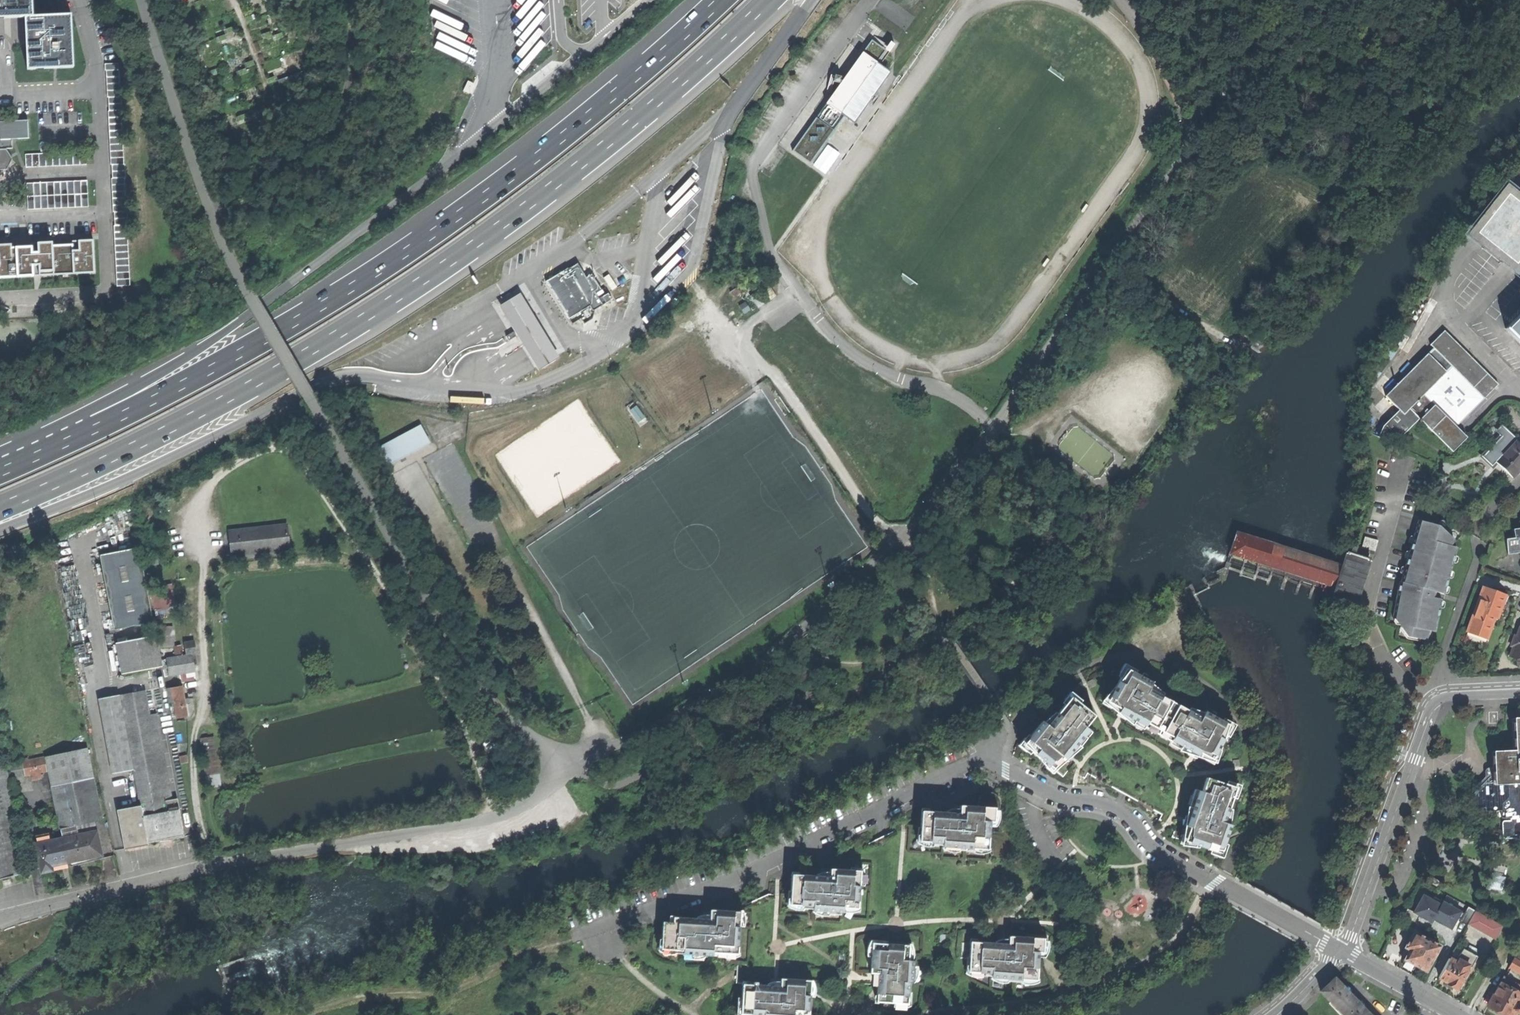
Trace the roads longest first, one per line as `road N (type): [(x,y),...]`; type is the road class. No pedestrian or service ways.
road 1 (trunk): [(0,507),(201,411),(446,264),(550,189),(767,0)]
road 2 (track): [(496,817),(464,729),(371,566),(300,461),(274,447),(214,479),(204,500),(205,704),(193,748),(197,808),(215,865)]
road 3 (trunk): [(720,0),(532,162),(430,236),(319,308),(61,444)]
road 4 (residential): [(0,918),(215,865),(496,817),(571,770)]
road 5 (track): [(907,537),(1176,166),(1187,125)]
road 6 (trunk): [(462,151),(61,444)]
road 7 (unclassified): [(316,405),(480,693),(571,770)]
road 8 (unclassified): [(316,405),(213,219),(141,0)]
road 9 (residential): [(1342,951),(1158,854),(1133,821),(1102,804),(1062,798),(988,757)]
road 10 (trunk): [(0,529),(101,491),(327,379)]
road 11 (residential): [(1519,693),(1434,703),(1342,951)]
road 12 (track): [(655,730),(785,649),(907,537)]
road 13 (residential): [(0,94),(71,91),(96,78),(80,0)]
road 14 (track): [(1187,125),(1165,63),(1124,0)]
road 15 (residential): [(1456,1014),(1342,951)]
road 16 (trunk): [(742,99),(813,0)]

